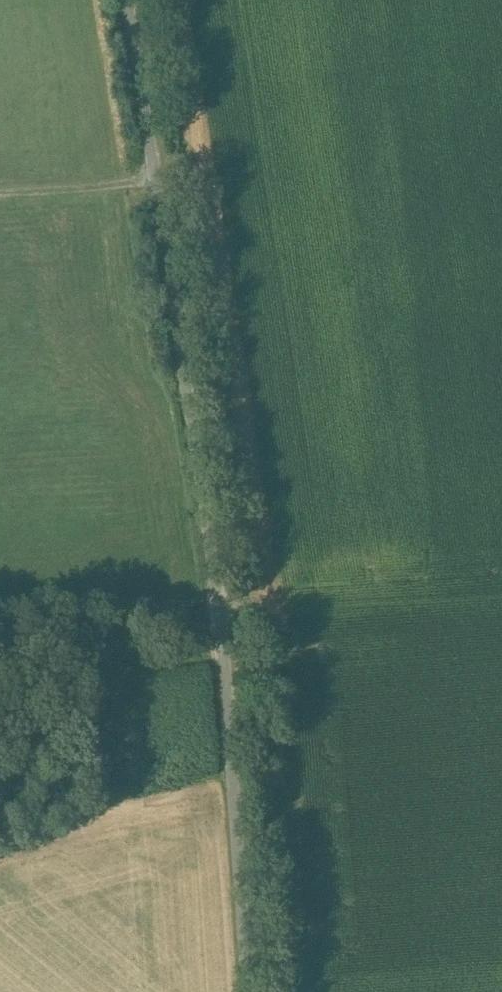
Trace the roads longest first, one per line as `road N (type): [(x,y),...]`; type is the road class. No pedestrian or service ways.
road 1 (unclassified): [(128,0),(171,227),(226,649),(249,991)]
road 2 (track): [(162,179),(0,194)]

